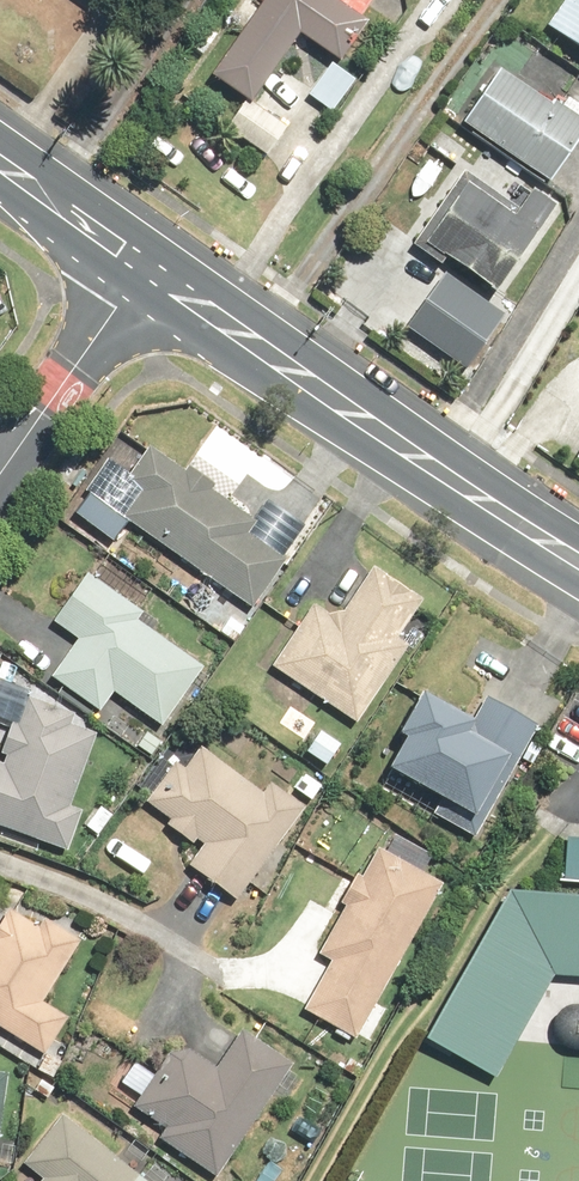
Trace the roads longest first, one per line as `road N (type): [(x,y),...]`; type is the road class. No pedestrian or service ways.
road 1 (secondary): [(578,560),(141,267)]
road 2 (residential): [(141,267),(0,472)]
road 3 (secondary): [(141,267),(0,161)]

